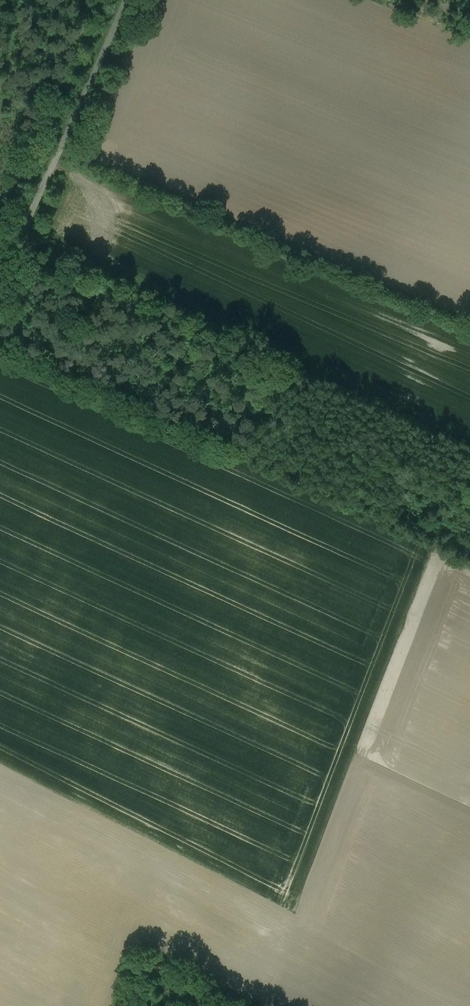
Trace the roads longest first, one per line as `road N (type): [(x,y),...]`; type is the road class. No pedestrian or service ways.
road 1 (unclassified): [(122,0),(0,274)]

